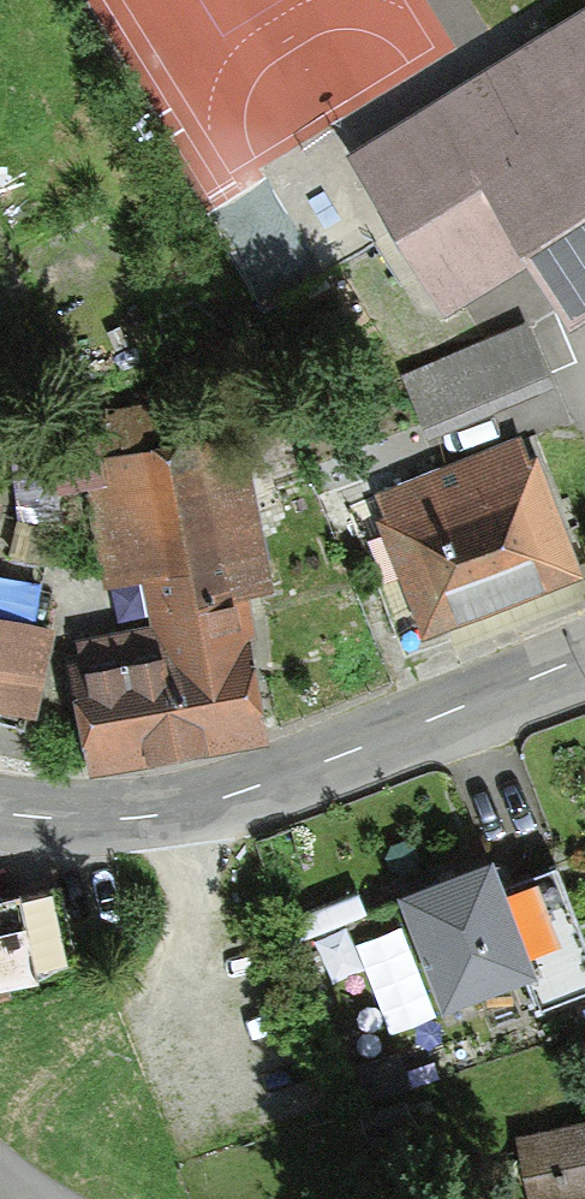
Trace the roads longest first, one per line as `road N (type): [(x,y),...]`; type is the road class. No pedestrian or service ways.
road 1 (tertiary): [(0,812),(93,822),(171,811),(301,774),(584,660)]

